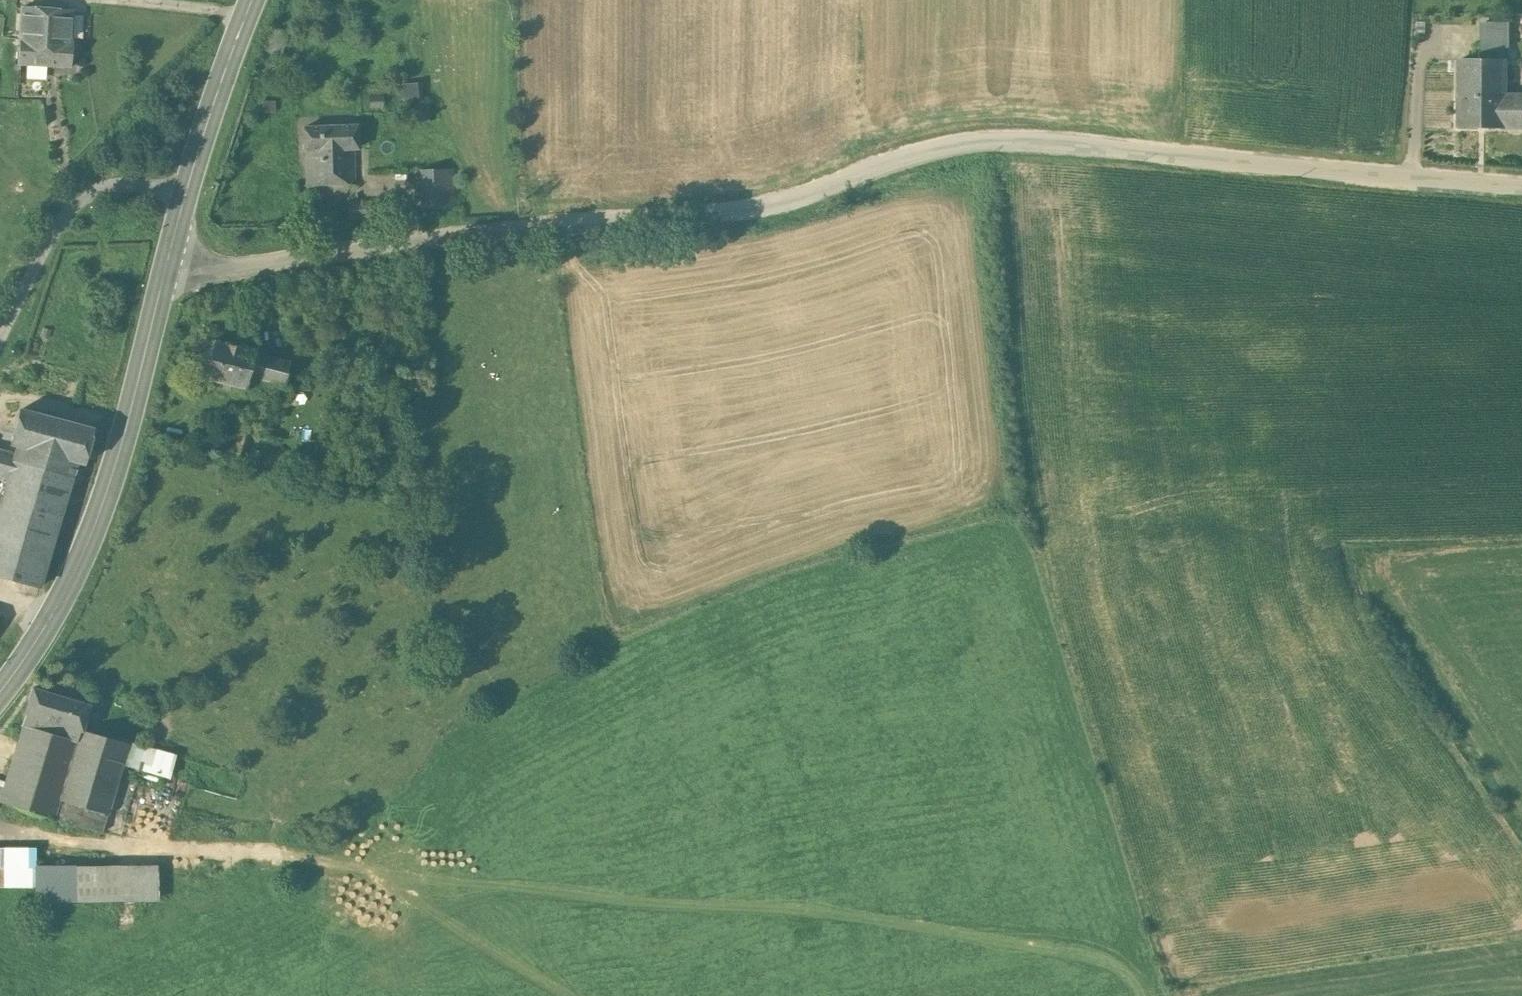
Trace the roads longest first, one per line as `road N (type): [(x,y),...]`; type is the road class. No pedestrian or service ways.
road 1 (unclassified): [(164,276),(404,239),(732,212),(817,193),(901,156),(1000,139),(1521,186)]
road 2 (secondary): [(0,694),(61,605),(86,546),(164,276)]
road 3 (unclassified): [(187,191),(105,186),(78,198),(0,335)]
road 4 (secondary): [(187,191),(251,0)]

